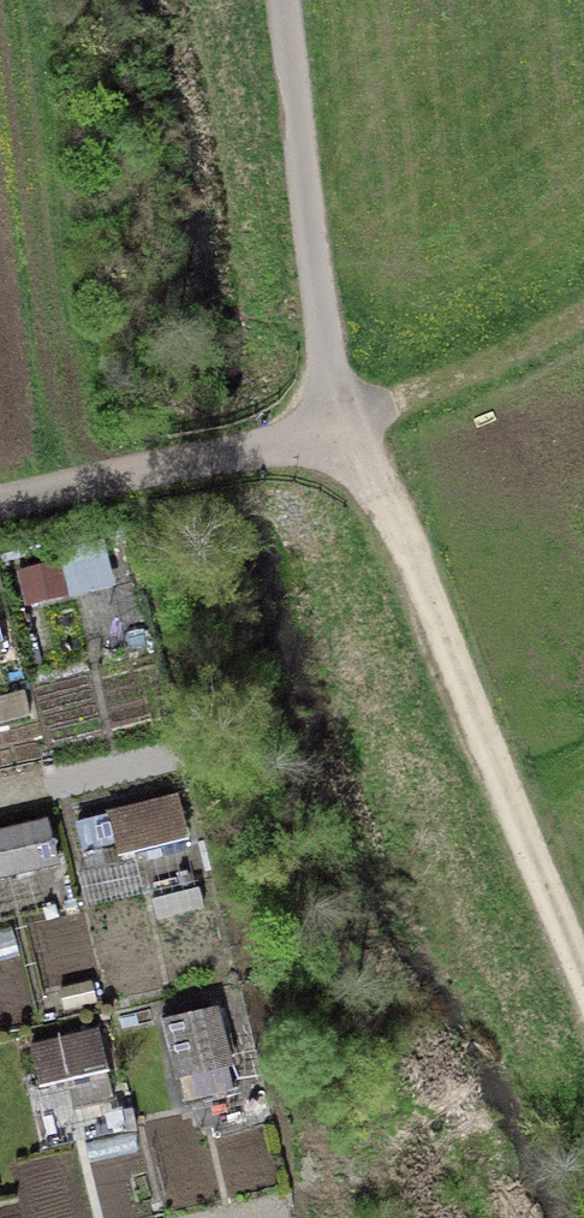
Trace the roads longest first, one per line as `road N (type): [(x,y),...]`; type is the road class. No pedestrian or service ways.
road 1 (track): [(333,437),(583,1016)]
road 2 (track): [(333,437),(288,0)]
road 3 (track): [(0,522),(333,437)]
road 4 (track): [(333,437),(583,321)]

